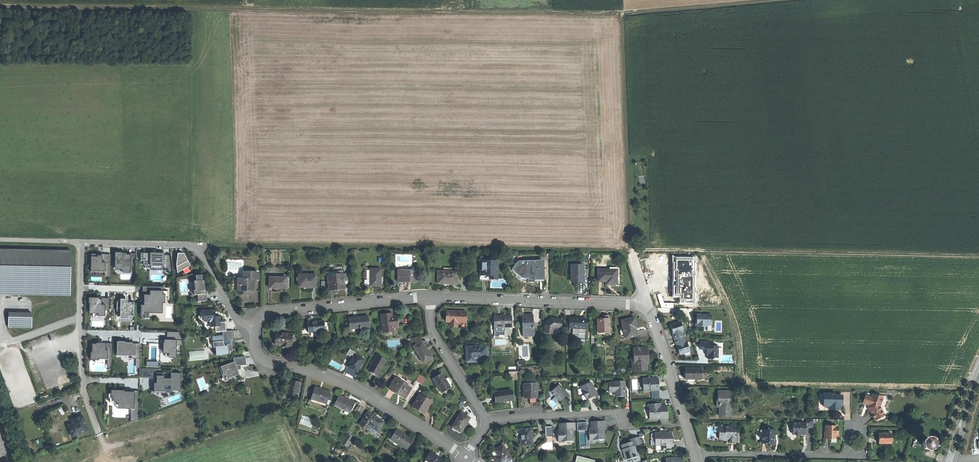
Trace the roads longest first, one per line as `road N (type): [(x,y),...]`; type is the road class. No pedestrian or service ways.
road 1 (track): [(195,249),(978,256)]
road 2 (track): [(0,8),(622,13),(774,0)]
road 3 (residential): [(466,457),(362,391),(260,358),(255,328)]
road 4 (track): [(622,0),(631,251)]
road 5 (residential): [(429,297),(648,306)]
road 6 (residential): [(255,328),(267,314),(429,297)]
road 7 (residential): [(648,306),(696,454)]
road 8 (residential): [(696,454),(849,457)]
road 9 (residential): [(487,421),(623,413),(626,422)]
road 10 (residential): [(487,421),(431,332),(429,297)]

